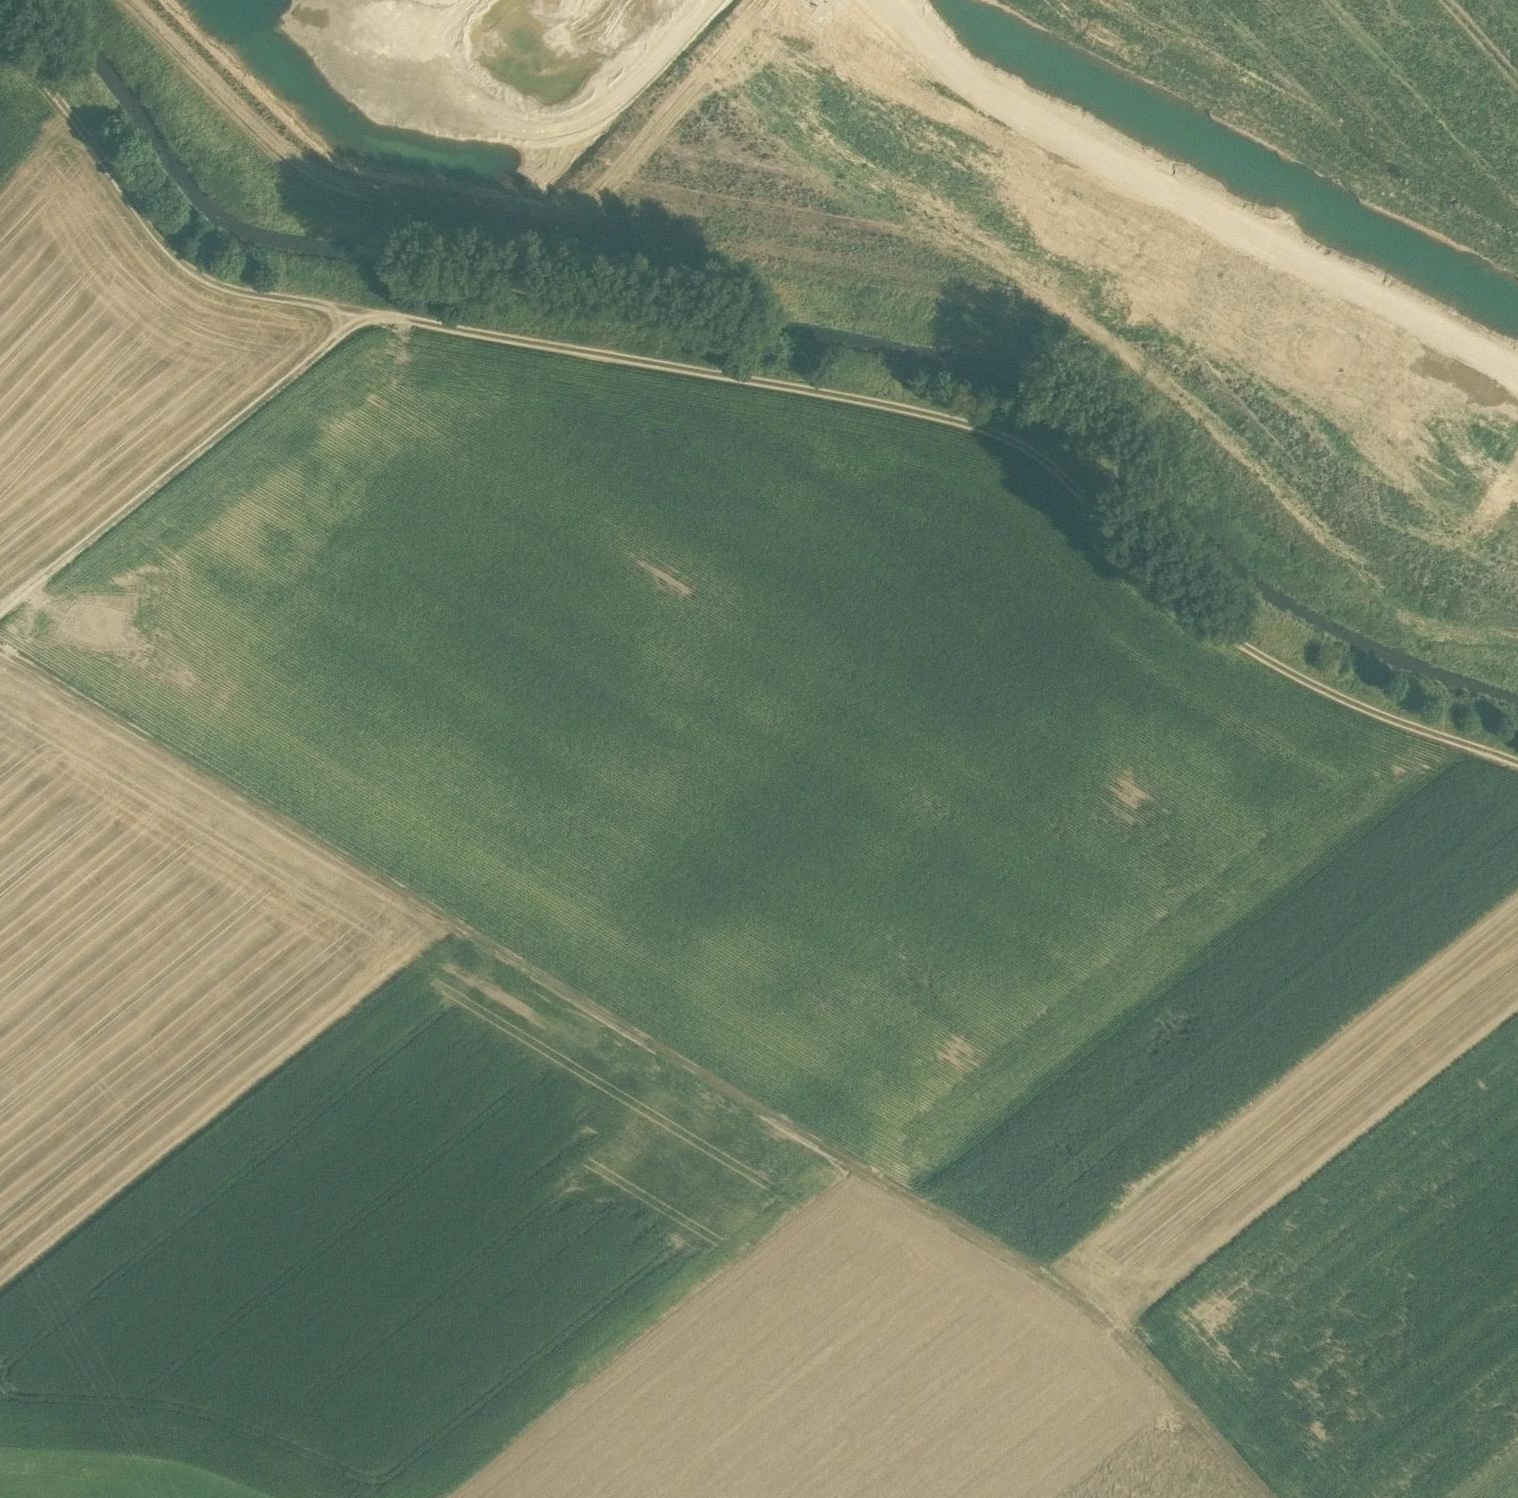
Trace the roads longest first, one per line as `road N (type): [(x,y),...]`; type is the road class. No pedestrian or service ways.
road 1 (track): [(1272,1497),(1104,1317),(2,649)]
road 2 (track): [(373,332),(1008,446),(1070,480),(1172,593),(1269,669),(1339,708),(1517,775)]
road 3 (track): [(1517,384),(891,42),(851,0)]
road 4 (track): [(0,39),(81,126),(196,275),(243,305),(373,332)]
road 5 (track): [(2,649),(349,365),(373,332)]

